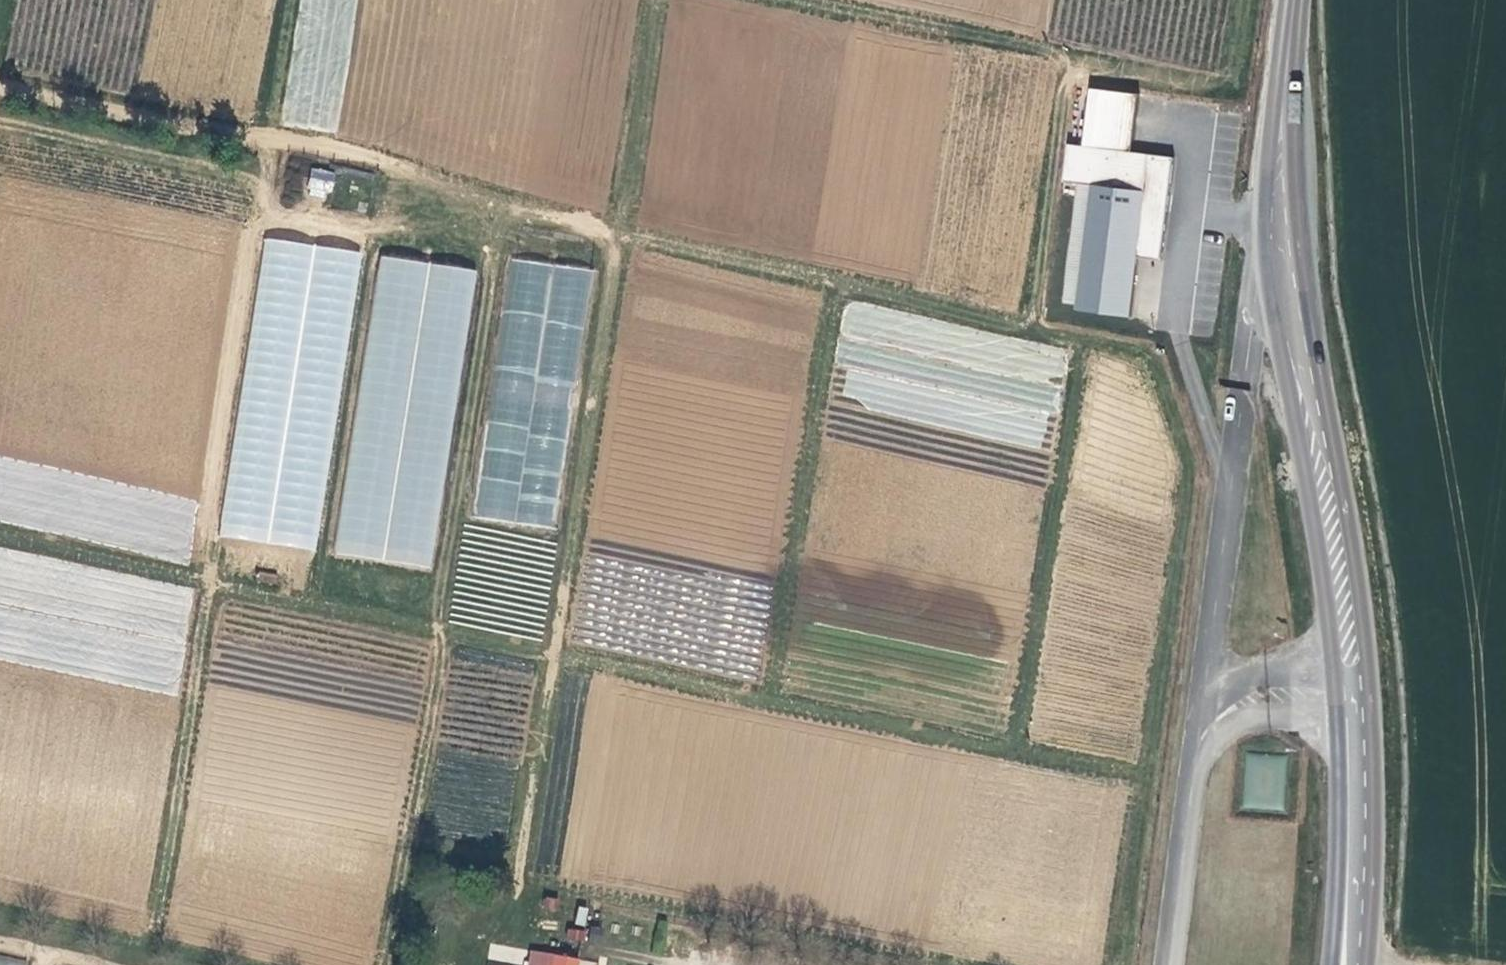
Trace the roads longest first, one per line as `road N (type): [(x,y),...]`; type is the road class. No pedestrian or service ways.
road 1 (track): [(0,540),(1152,779),(1187,479),(1153,356),(1037,322)]
road 2 (track): [(1064,50),(1066,94),(1037,322),(613,238),(277,134),(0,74)]
road 3 (track): [(652,0),(513,908),(480,940),(471,964)]
road 4 (track): [(289,0),(277,134),(156,964)]
road 5 (track): [(498,199),(381,964)]
road 6 (unclassified): [(1282,203),(1249,341),(1199,728)]
road 7 (tertiary): [(1354,685),(1282,203)]
road 8 (track): [(836,0),(1229,86)]
road 9 (tertiary): [(1350,964),(1354,685)]
road 10 (track): [(0,128),(268,186)]
road 11 (unclassified): [(1199,728),(1167,964)]
road 12 (tertiary): [(1282,203),(1294,0)]
road 13 (unclassified): [(1199,728),(1261,695),(1354,685)]
road 14 (track): [(0,935),(128,964)]

